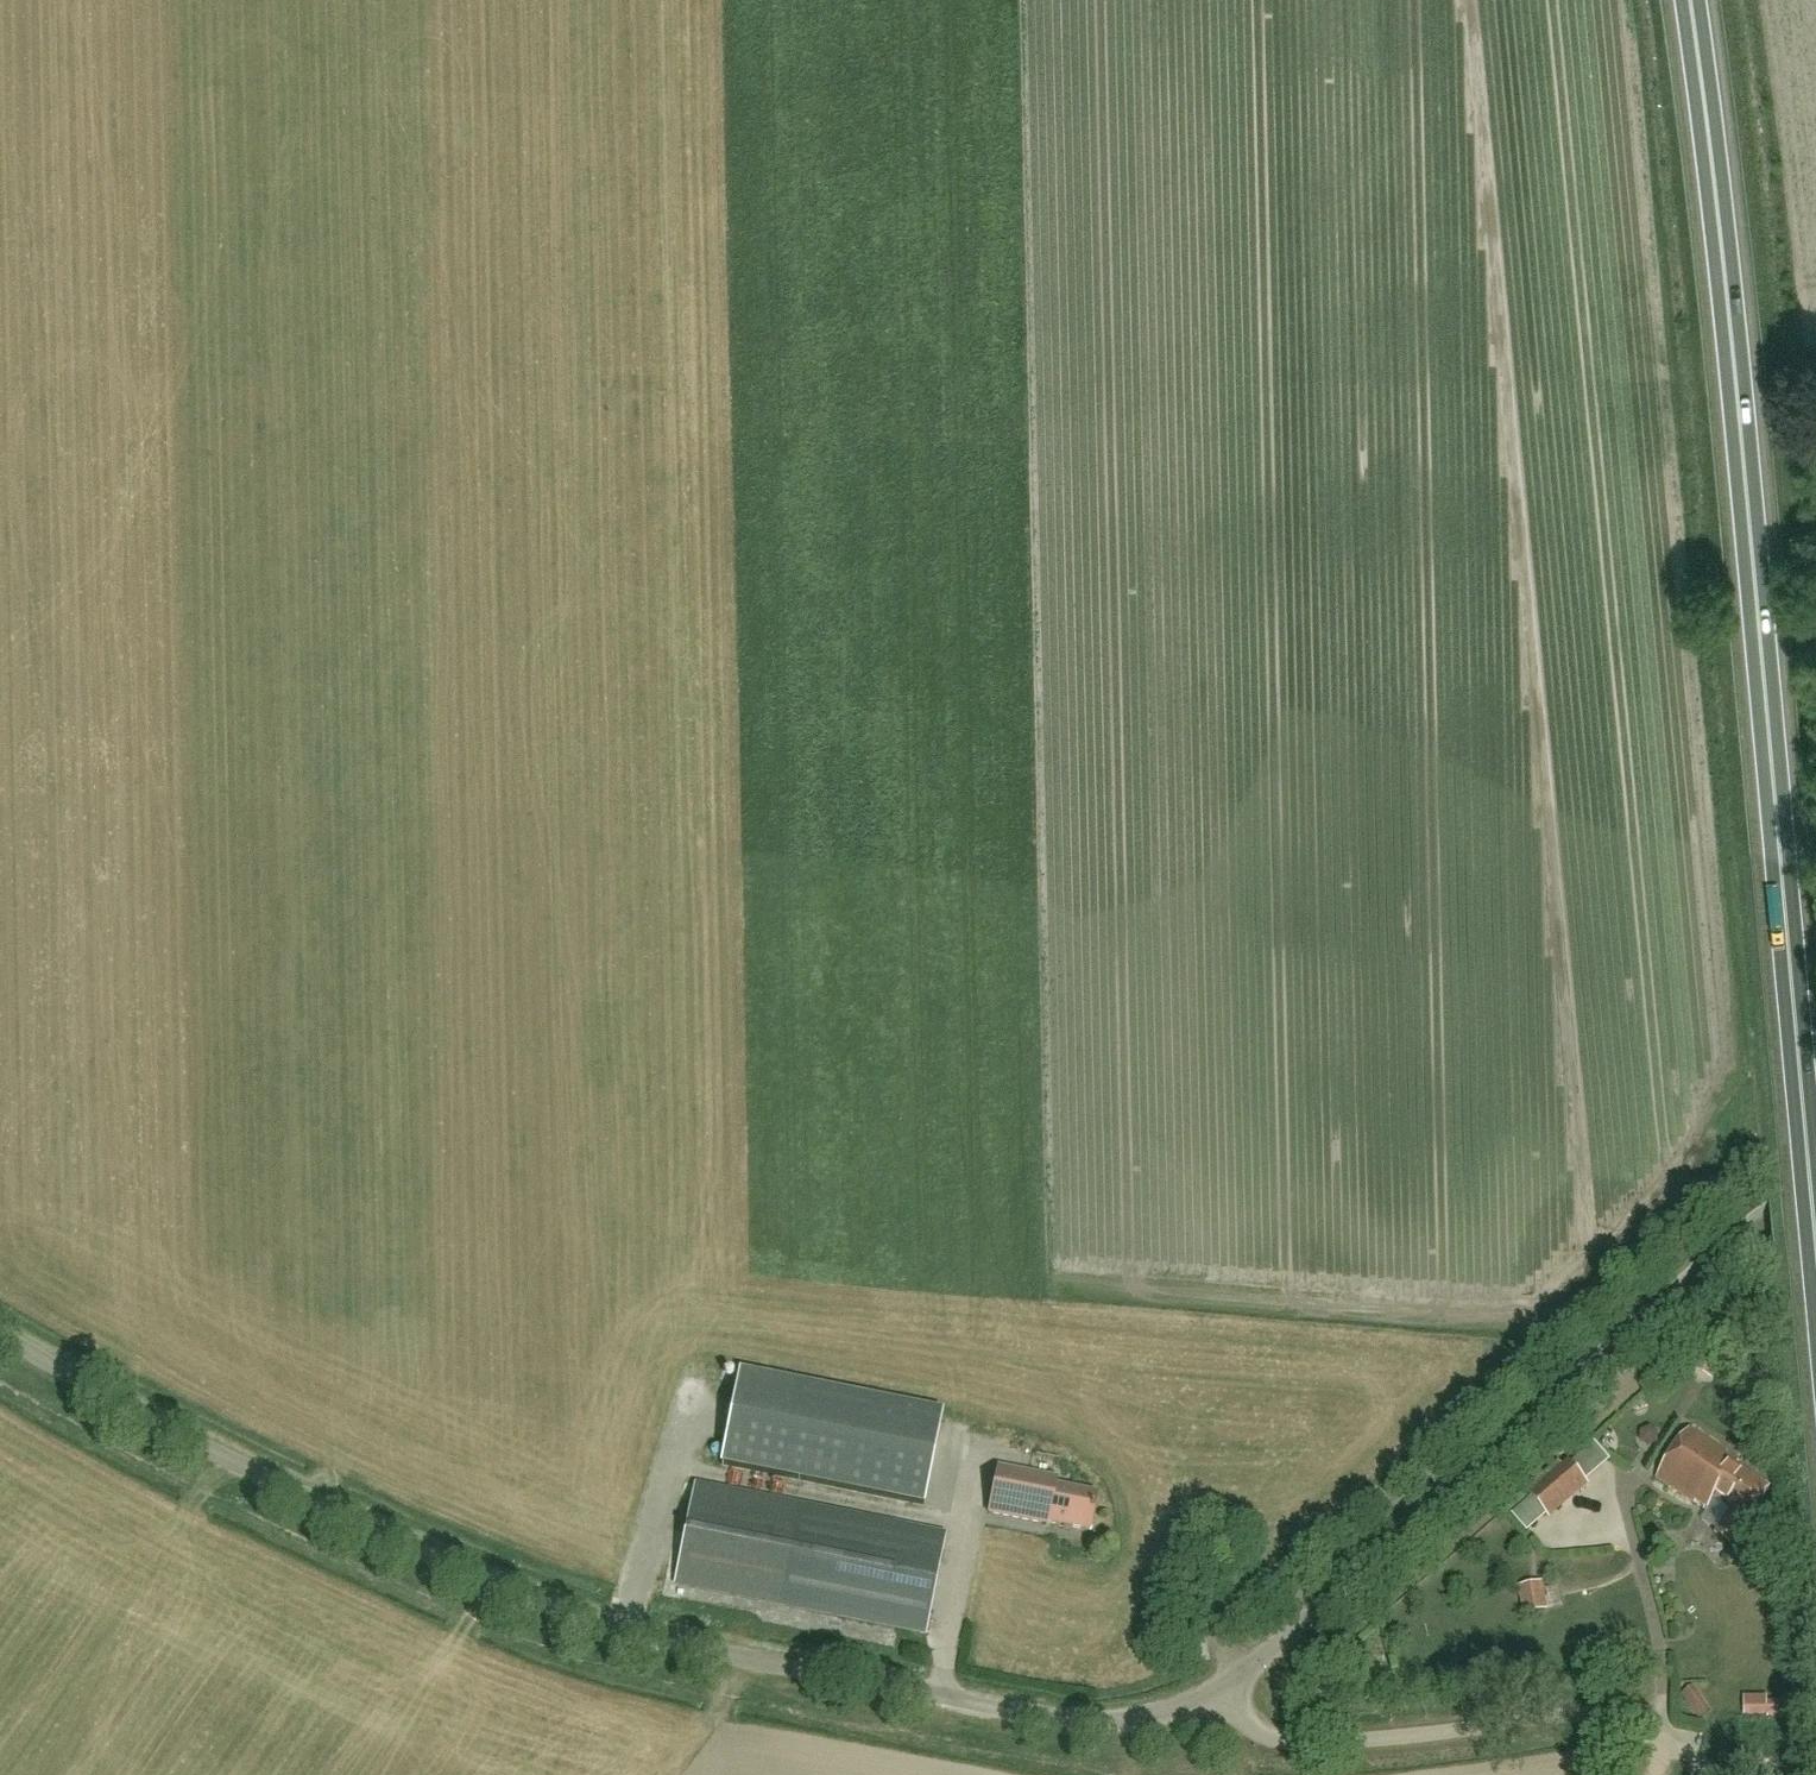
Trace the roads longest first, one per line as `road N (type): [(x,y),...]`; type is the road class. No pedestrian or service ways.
road 1 (unclassified): [(1221,1682),(1166,1716),(1106,1726),(628,1632),(422,1554),(227,1461),(0,1334)]
road 2 (trunk): [(1815,1229),(1715,166),(1691,0)]
road 3 (unclassified): [(1221,1682),(1815,1186)]
road 4 (unclassified): [(1652,1744),(1615,1718),(1269,1741),(1253,1732),(1221,1682)]

